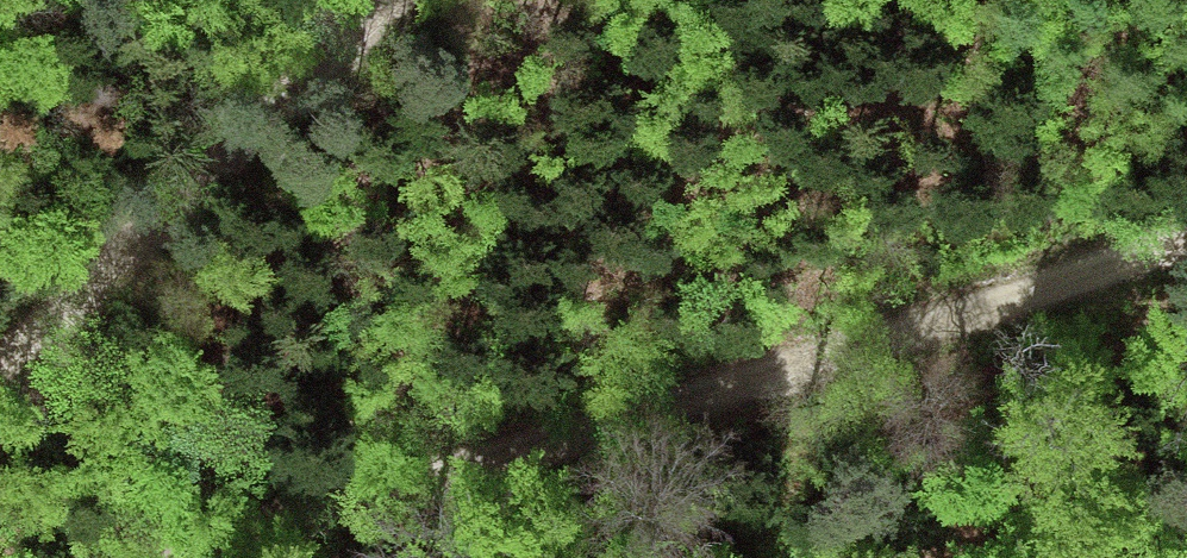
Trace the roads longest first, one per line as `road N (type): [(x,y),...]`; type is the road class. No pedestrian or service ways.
road 1 (track): [(148,557),(1186,235)]
road 2 (track): [(386,0),(0,362)]
road 3 (track): [(952,557),(1058,454),(1186,303)]

